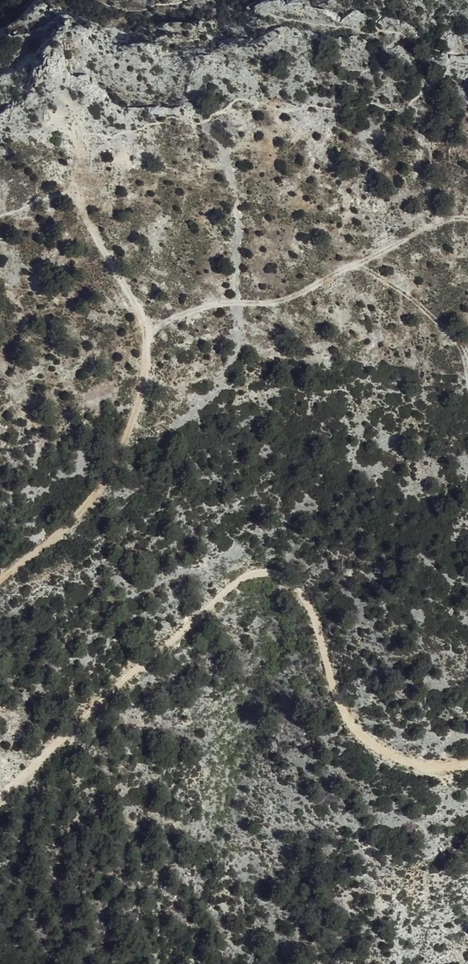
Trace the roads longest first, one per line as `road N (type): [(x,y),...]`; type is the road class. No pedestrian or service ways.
road 1 (track): [(0,799),(243,577),(279,575),(297,588),(359,737),(389,756),(440,768),(467,762)]
road 2 (track): [(147,331),(211,306),(274,304),(438,222),(467,222)]
road 3 (track): [(0,583),(85,506),(106,476),(136,407),(147,331)]

